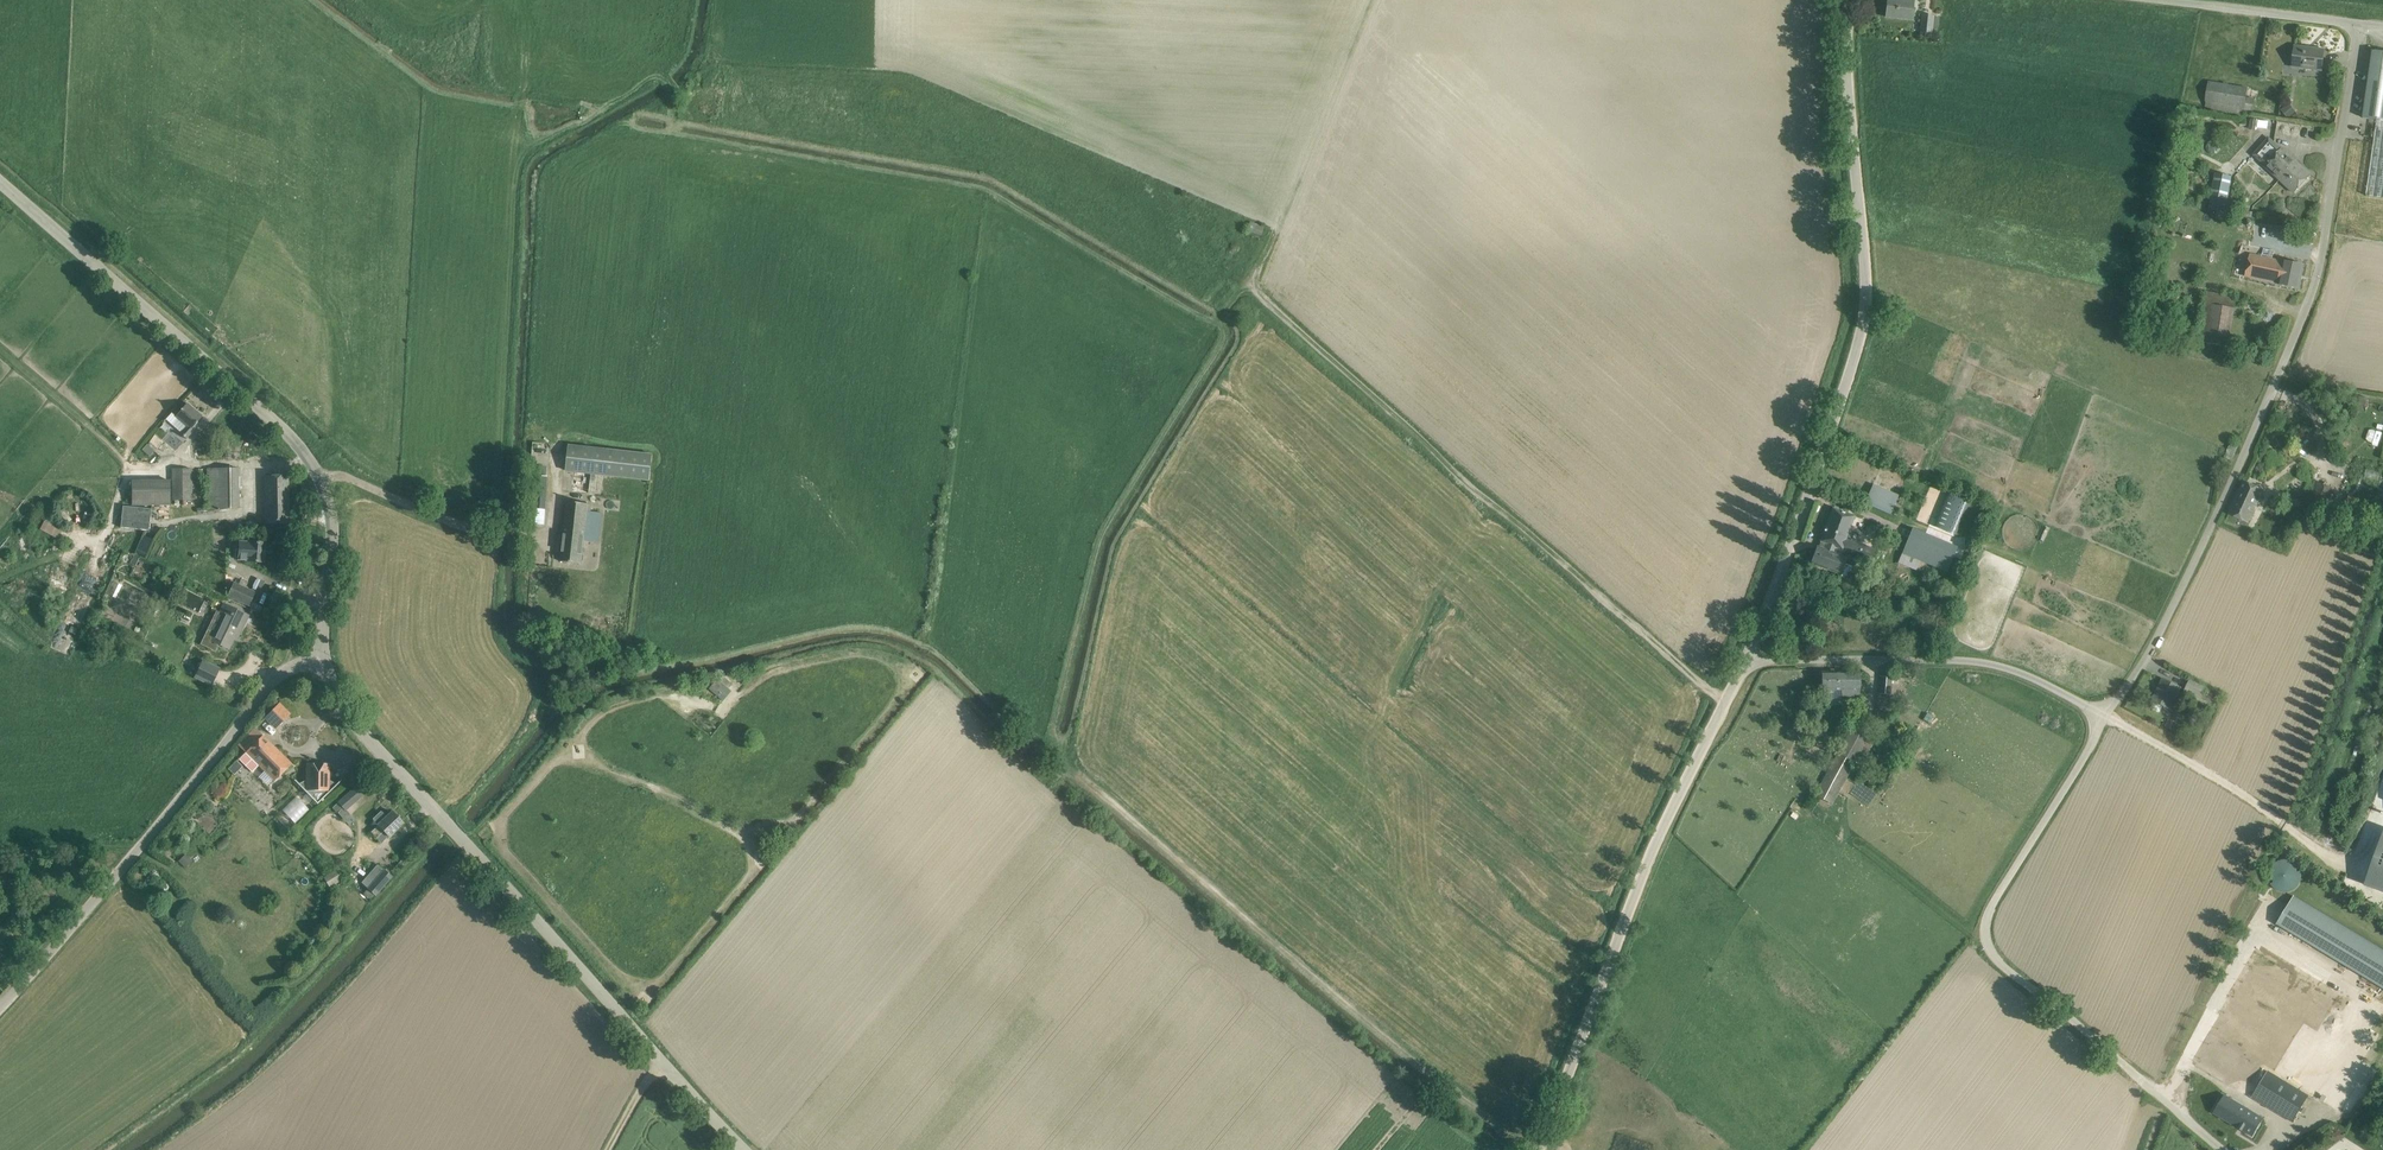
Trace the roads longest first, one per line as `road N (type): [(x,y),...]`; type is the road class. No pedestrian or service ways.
road 1 (track): [(673,90),(673,134),(986,190),(1227,333),(1099,544),(1050,754)]
road 2 (unclassified): [(2102,716),(2134,678),(2281,375),(2330,220),(2360,26)]
road 3 (unclassified): [(1743,659),(1853,345),(1864,275),(1853,0)]
road 4 (unclassified): [(747,1149),(371,743),(339,699),(324,660)]
road 5 (track): [(469,845),(573,720),(618,692),(863,642),(925,665),(1002,730)]
road 6 (track): [(1050,754),(1361,1018),(1539,1145)]
road 7 (track): [(1252,292),(1724,699)]
road 8 (unclassified): [(324,660),(333,555),(324,478),(286,430),(0,183)]
road 9 (unclassified): [(2230,1149),(1999,963),(1985,940),(1996,900),(2102,716)]
road 10 (unclassified): [(1538,1149),(1638,879),(1743,659)]
road 11 (unclassified): [(0,1005),(270,684),(283,672),(324,660)]
road 12 (track): [(449,824),(278,1020),(108,1149)]
road 13 (track): [(663,77),(623,101),(525,89),(523,107),(449,94),(317,0)]
road 14 (unclassified): [(2102,716),(2018,668),(1979,661),(1743,659)]
road 15 (track): [(558,445),(553,527),(538,535),(489,533),(356,480),(324,478)]
road 16 (unclassified): [(2152,0),(2360,26)]

